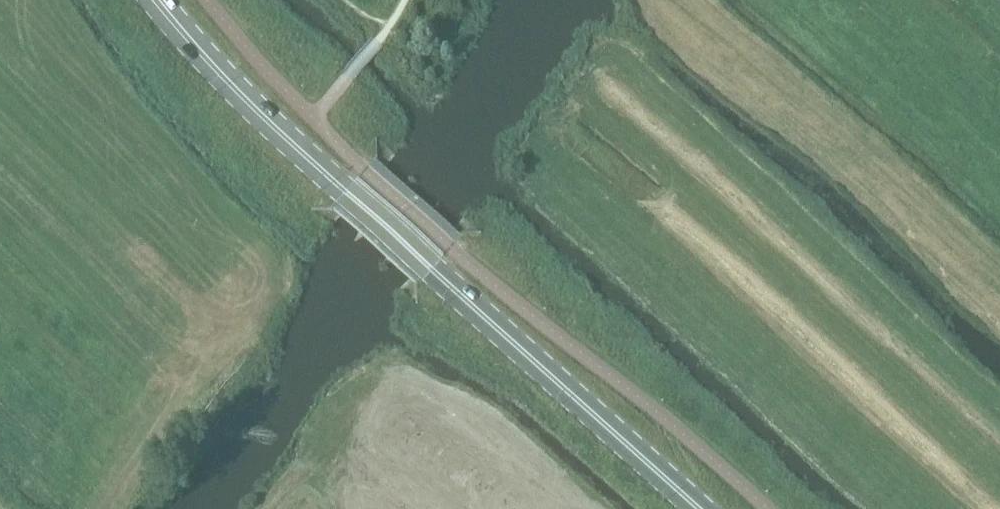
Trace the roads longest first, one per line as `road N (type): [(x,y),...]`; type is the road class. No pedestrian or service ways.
road 1 (tertiary): [(702,508),(253,107)]
road 2 (tertiary): [(149,0),(253,107)]
road 3 (tertiary): [(253,107),(169,0)]

